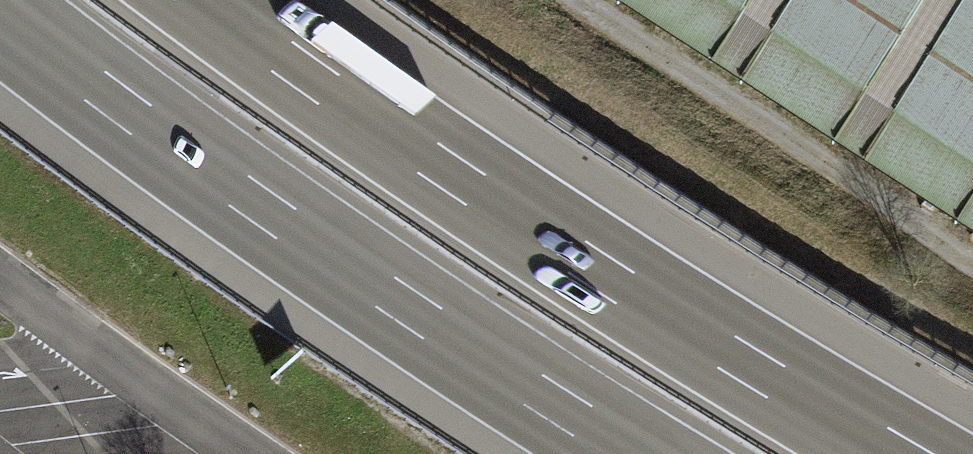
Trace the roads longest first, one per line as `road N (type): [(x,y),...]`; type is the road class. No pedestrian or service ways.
road 1 (motorway): [(901,453),(599,273),(208,0)]
road 2 (motorway): [(0,14),(157,136),(494,369),(632,453)]

